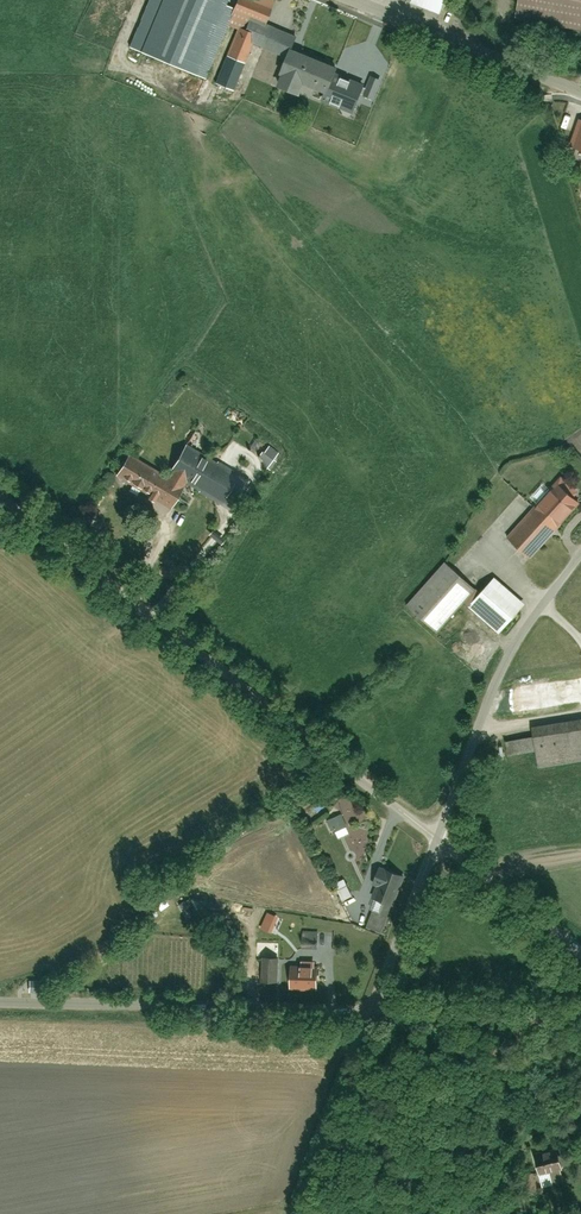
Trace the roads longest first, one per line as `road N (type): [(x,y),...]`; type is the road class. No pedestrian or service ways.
road 1 (residential): [(0,487),(441,838)]
road 2 (residential): [(0,1000),(373,1014)]
road 3 (residential): [(580,559),(506,660),(478,719),(441,838)]
road 4 (unclassified): [(580,90),(354,0)]
road 5 (track): [(293,1213),(373,1014)]
road 6 (residential): [(373,1014),(580,1014)]
road 7 (residential): [(441,838),(373,1014)]
road 8 (residential): [(441,838),(580,950)]

